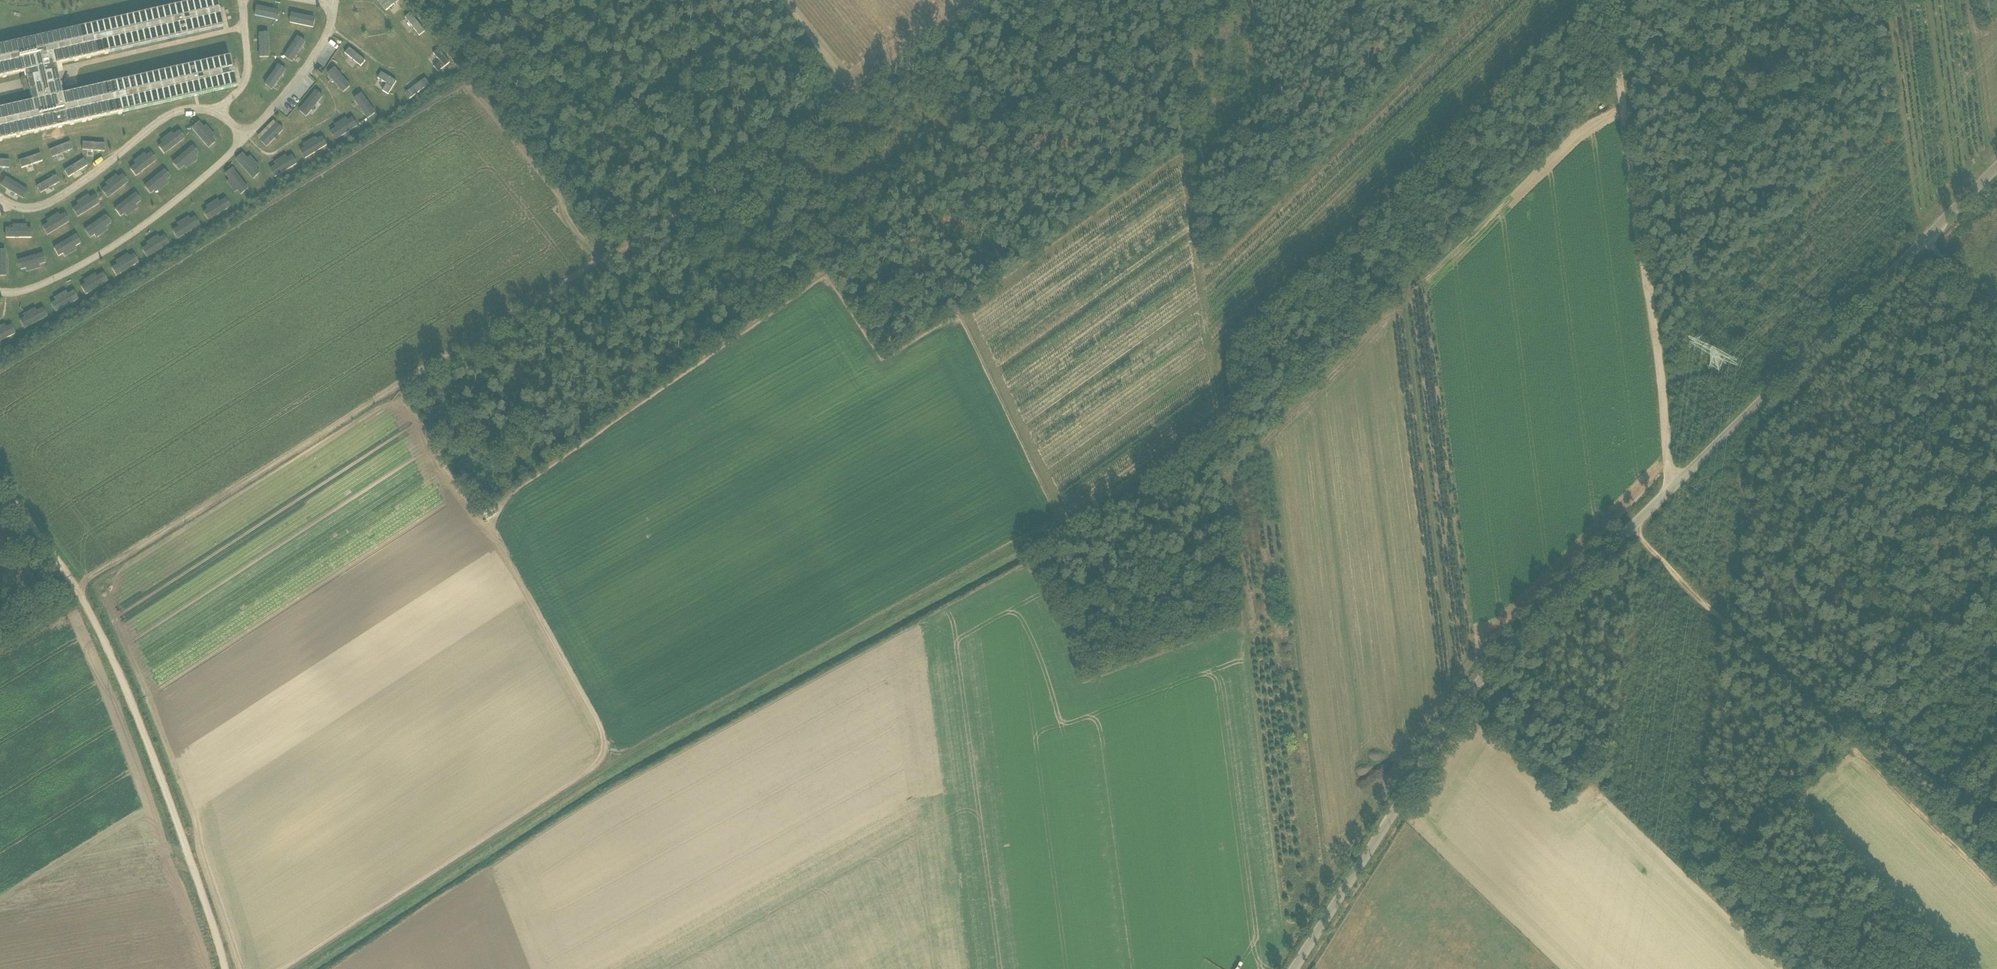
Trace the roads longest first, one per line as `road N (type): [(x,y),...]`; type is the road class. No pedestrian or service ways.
road 1 (track): [(290,968),(641,755),(1053,535),(1226,413),(1189,166)]
road 2 (track): [(987,0),(691,206),(76,586)]
road 3 (unclassified): [(1295,968),(1474,688),(1526,628),(1996,168)]
road 4 (track): [(1996,889),(1631,530)]
road 5 (track): [(1609,4),(1672,487)]
road 6 (track): [(1369,0),(1199,167),(1184,160),(1168,0)]
road 7 (track): [(225,968),(149,749),(76,586)]
road 8 (track): [(76,586),(0,487)]

